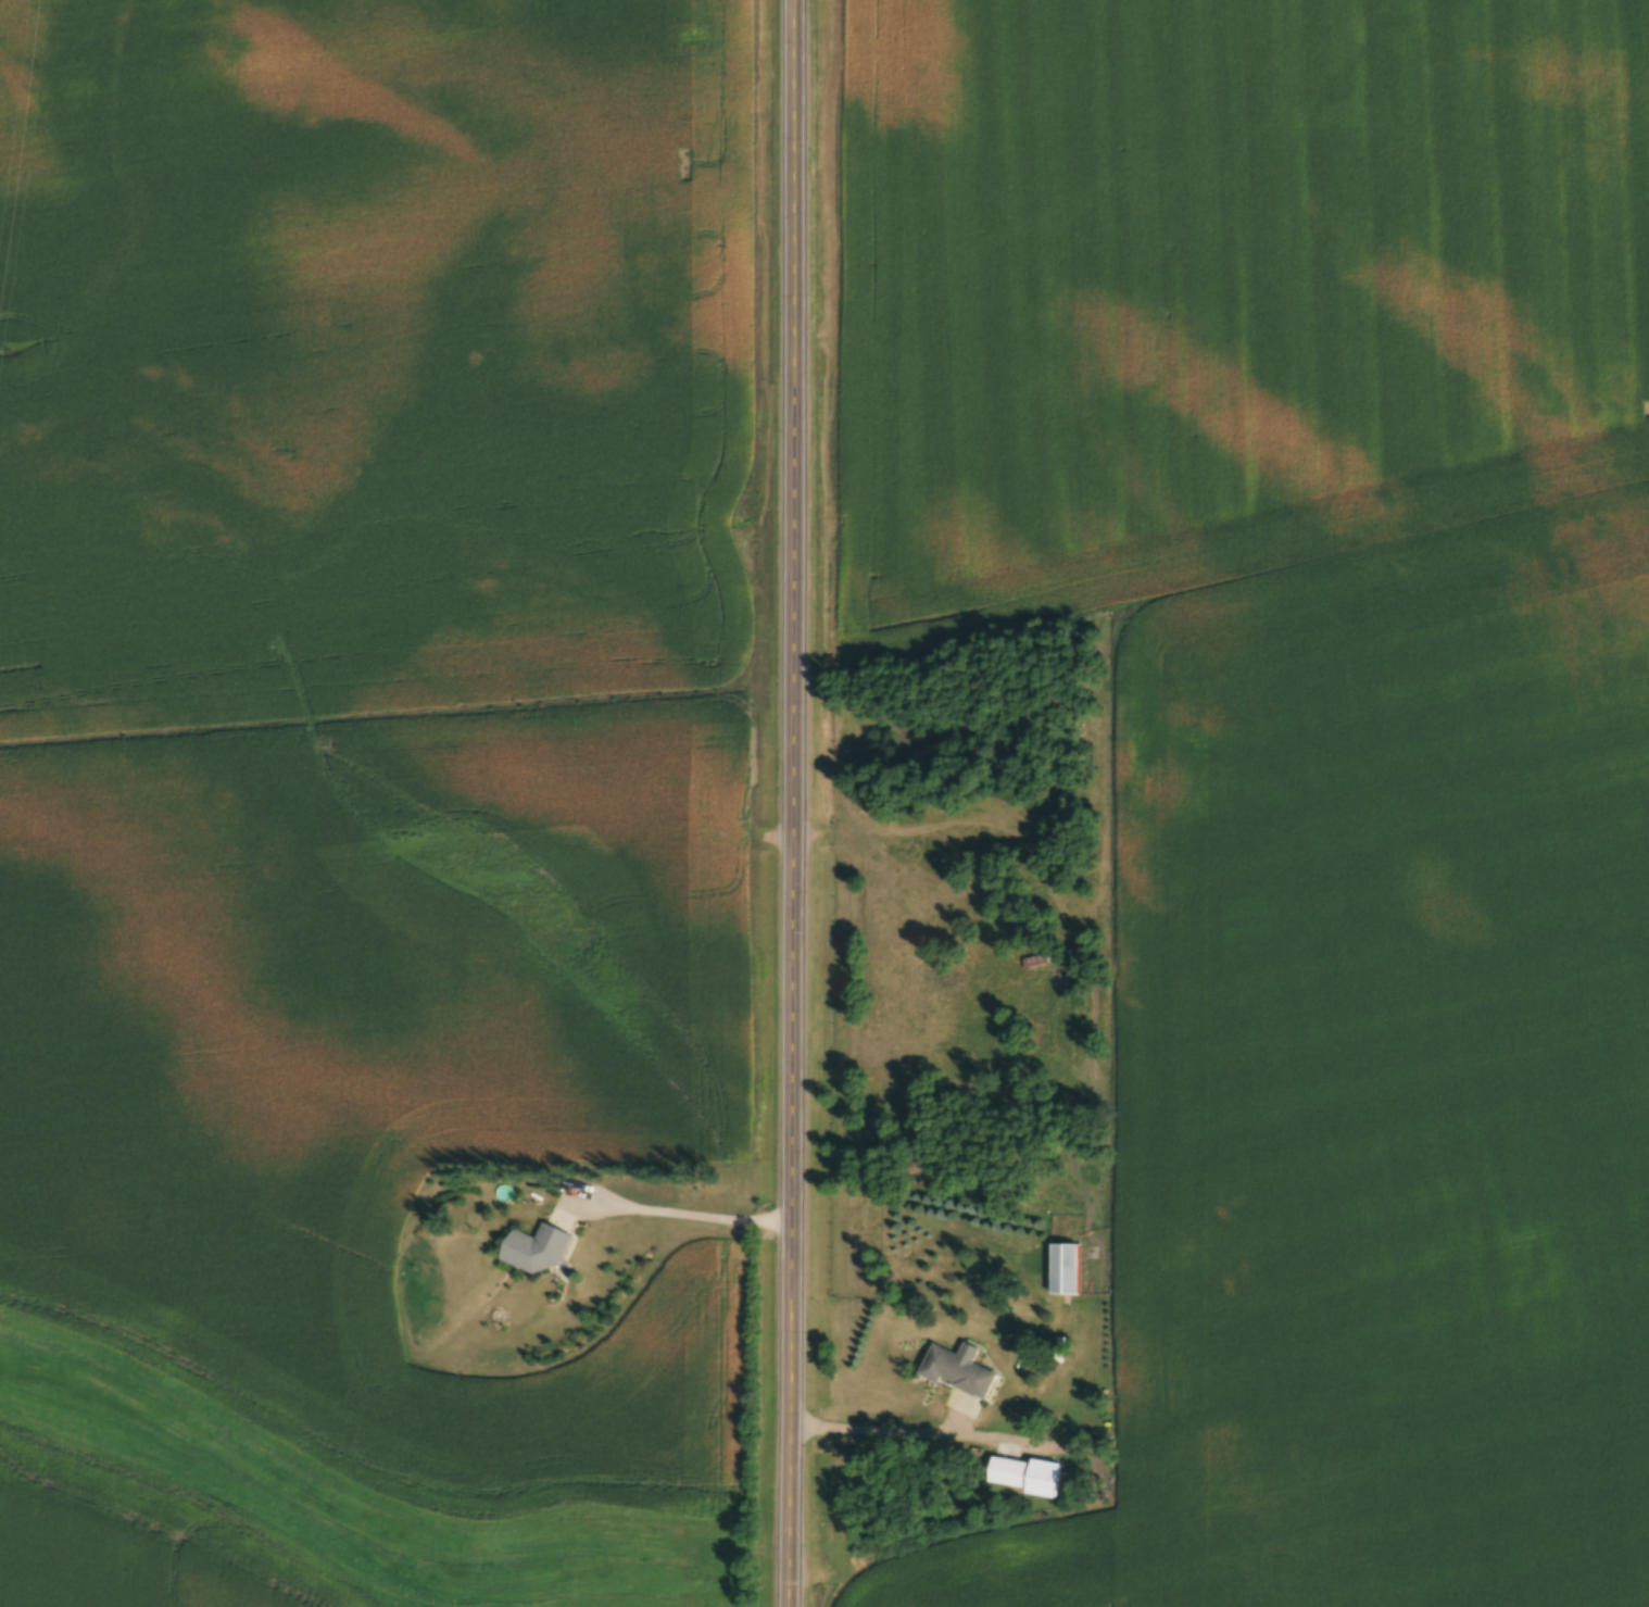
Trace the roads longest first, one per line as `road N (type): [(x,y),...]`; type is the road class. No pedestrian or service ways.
road 1 (tertiary): [(783,1606),(786,0)]

